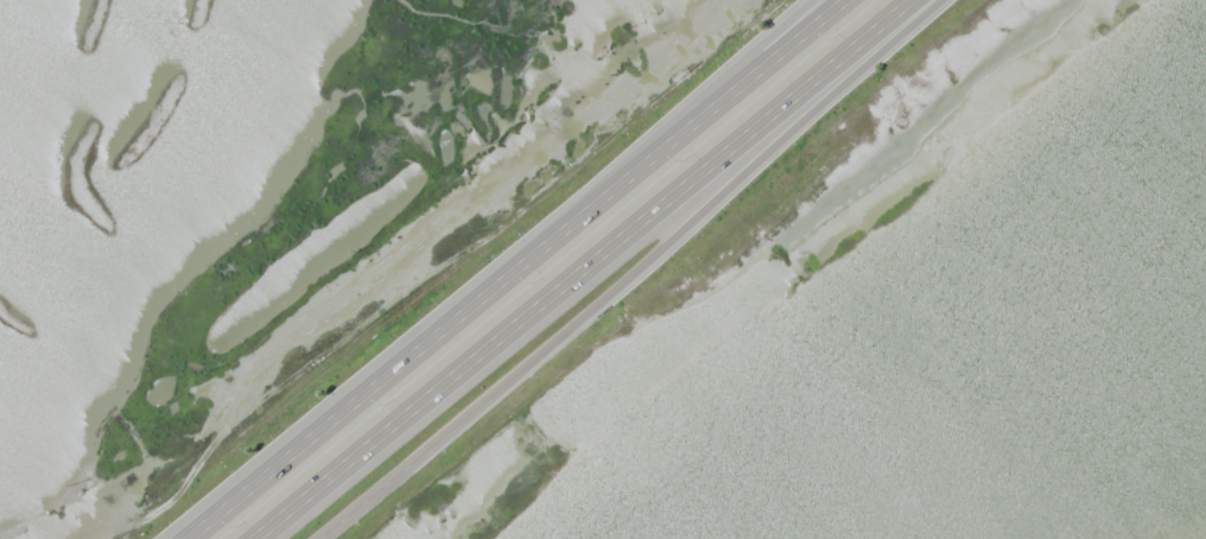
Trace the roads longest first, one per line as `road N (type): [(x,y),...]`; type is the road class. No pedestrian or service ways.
road 1 (motorway): [(255,538),(911,0)]
road 2 (motorway): [(844,0),(192,538)]
road 3 (motorway): [(317,538),(696,218),(934,0)]
road 4 (residential): [(811,0),(477,304)]

